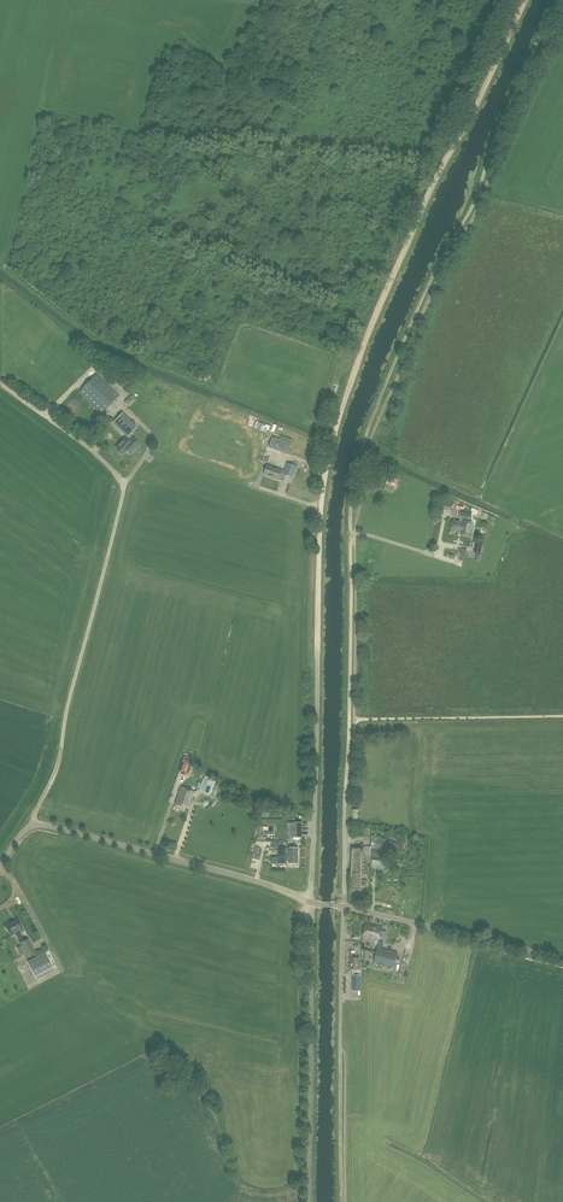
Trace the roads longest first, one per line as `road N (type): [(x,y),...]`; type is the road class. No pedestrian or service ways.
road 1 (track): [(310,902),(323,493),(338,420),(421,206),(523,0)]
road 2 (track): [(345,799),(351,511),(359,454),(429,282),(475,203),(493,138),(556,0)]
road 3 (unclassified): [(0,865),(24,832),(43,825),(310,902)]
road 4 (unclassified): [(309,1201),(310,902)]
road 5 (track): [(340,1046),(345,799)]
road 6 (unclassified): [(344,907),(562,961)]
road 7 (track): [(339,1201),(340,1046)]

